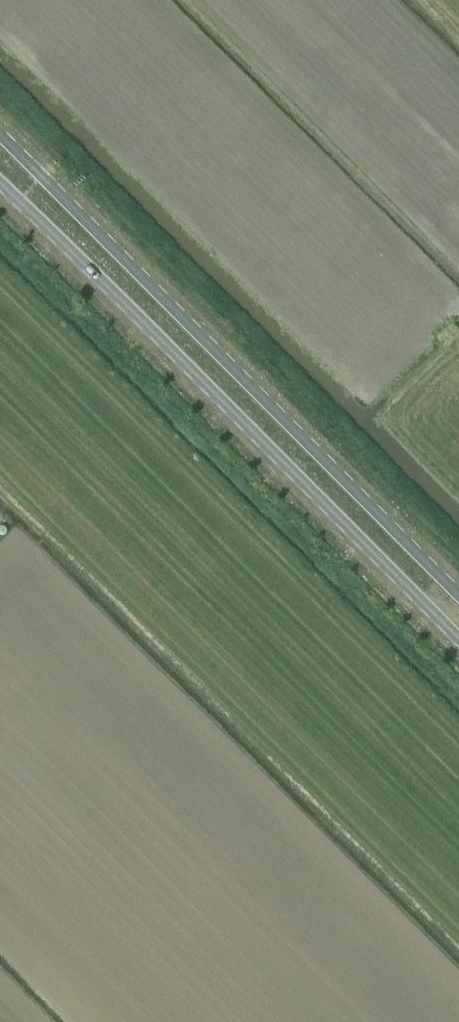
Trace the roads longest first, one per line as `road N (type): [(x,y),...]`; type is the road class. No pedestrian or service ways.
road 1 (secondary): [(458,596),(0,134)]
road 2 (secondary): [(0,186),(458,638)]

